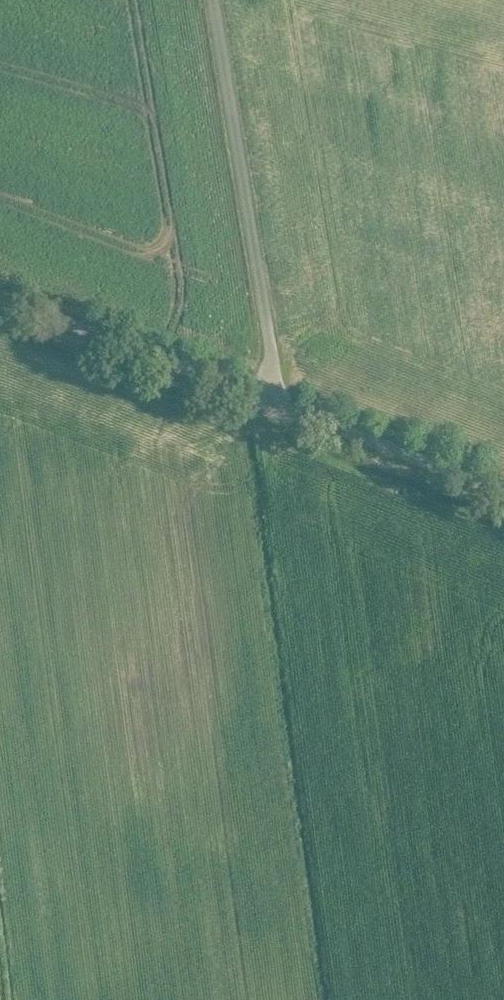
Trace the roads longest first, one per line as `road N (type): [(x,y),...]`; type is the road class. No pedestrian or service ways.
road 1 (unclassified): [(503,509),(0,312)]

